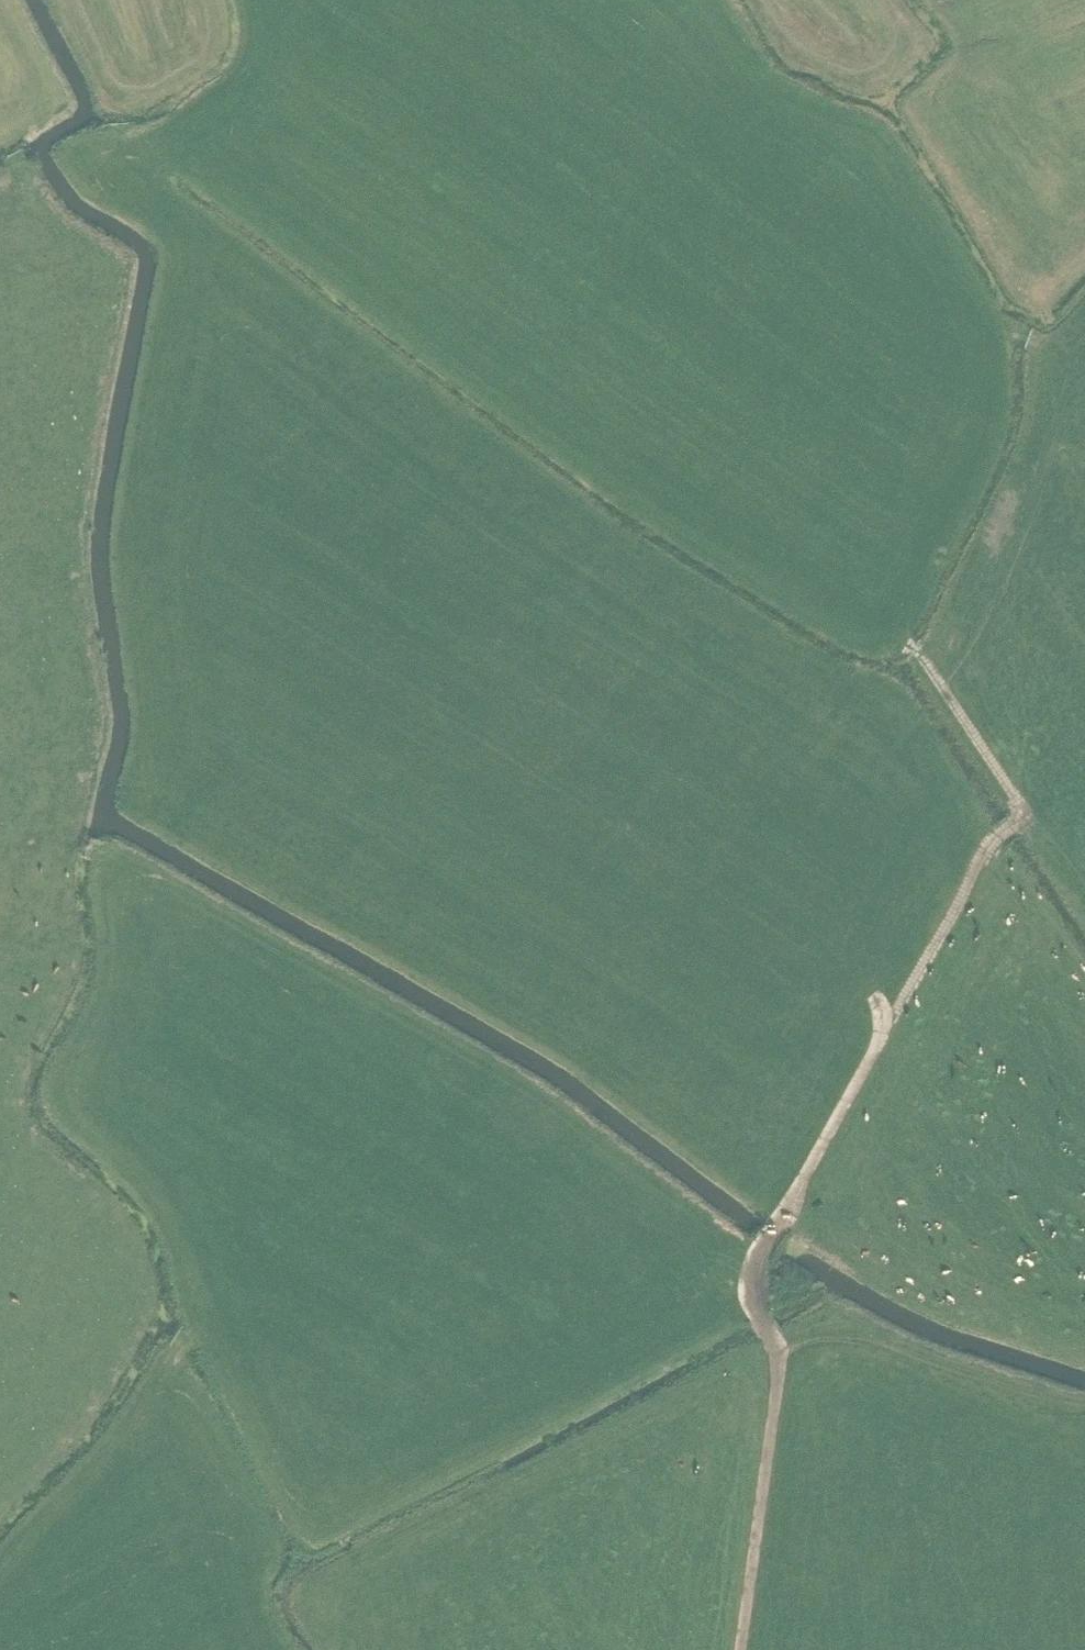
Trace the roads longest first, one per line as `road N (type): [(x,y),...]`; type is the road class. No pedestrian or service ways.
road 1 (track): [(908,642),(923,653),(1020,815),(986,848),(749,1274),(749,1295),(779,1363),(741,1649)]

